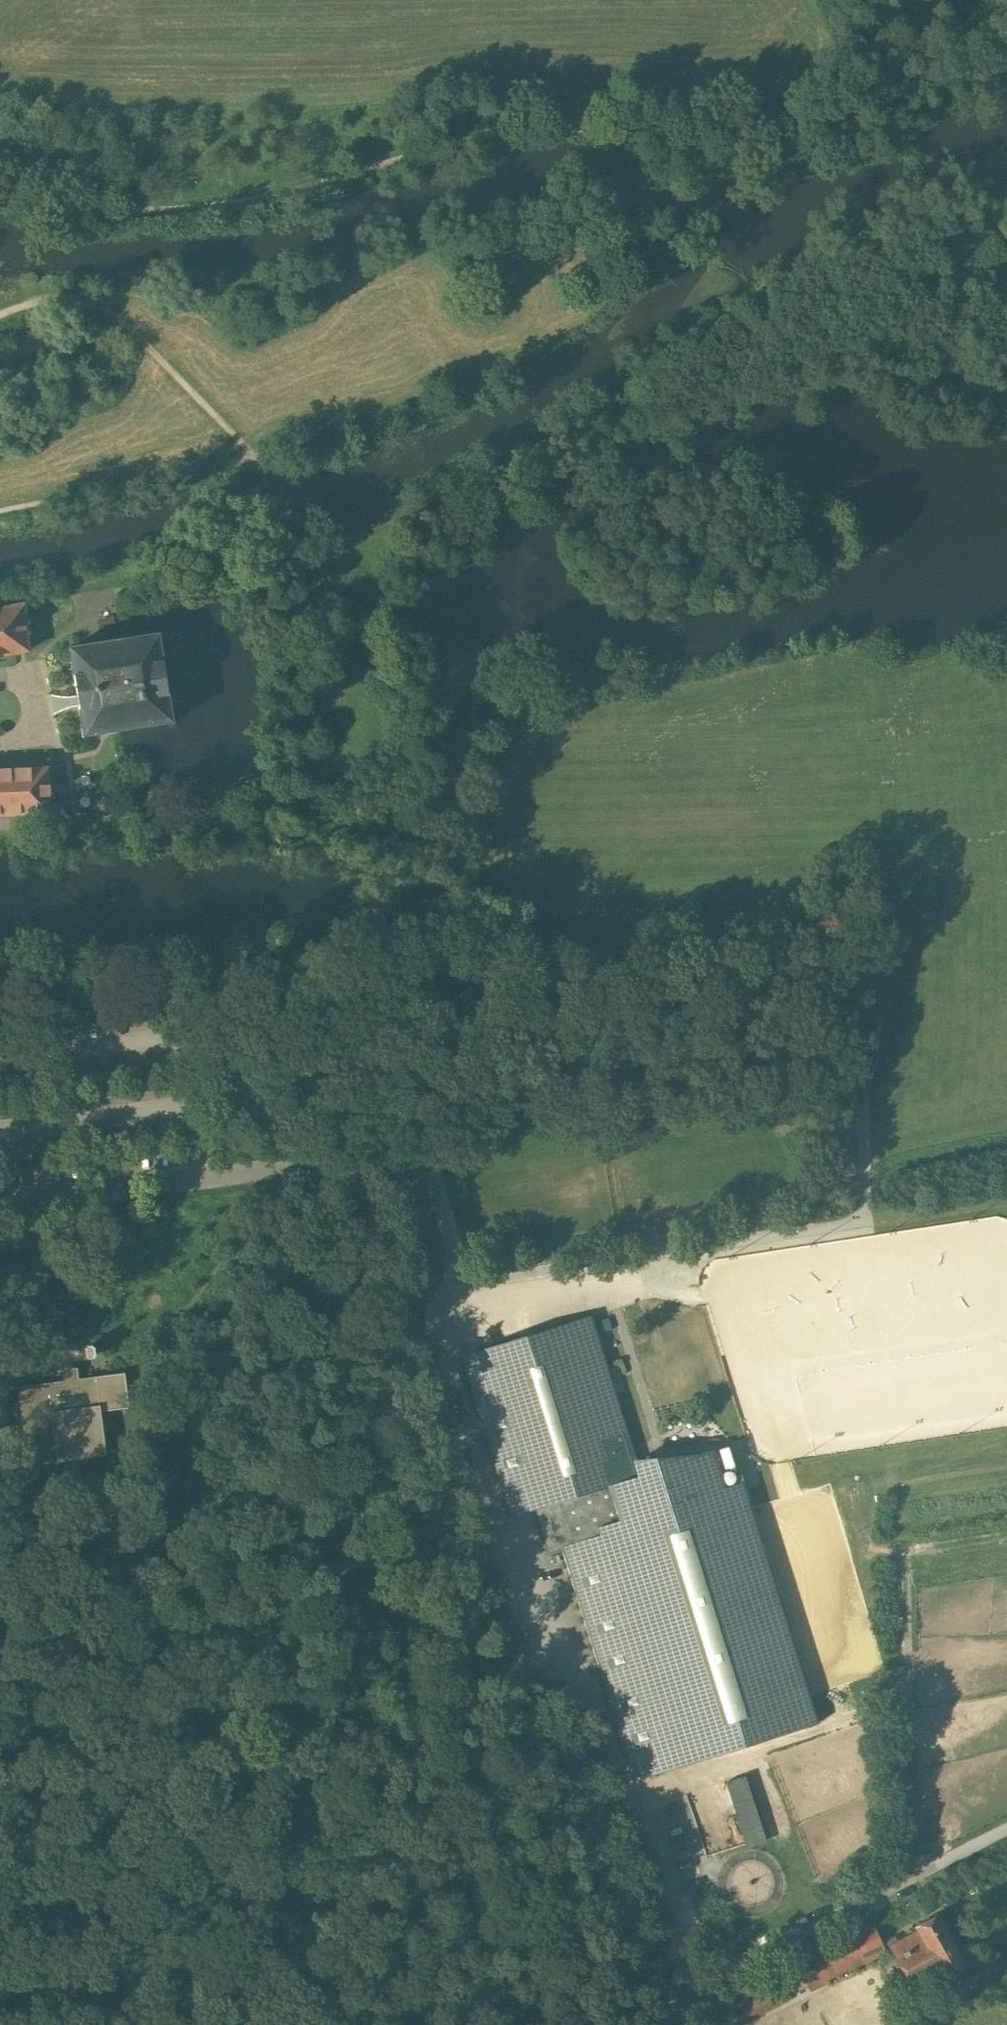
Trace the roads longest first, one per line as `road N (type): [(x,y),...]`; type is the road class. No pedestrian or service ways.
road 1 (unclassified): [(0,1203),(404,1154),(428,1166),(466,1281),(442,1347),(535,1646),(588,1693),(688,1988)]
road 2 (track): [(896,1218),(916,1875)]
road 3 (unclassified): [(1006,1828),(688,1988)]
road 4 (track): [(867,1220),(868,987)]
road 5 (track): [(1006,1202),(867,1220)]

